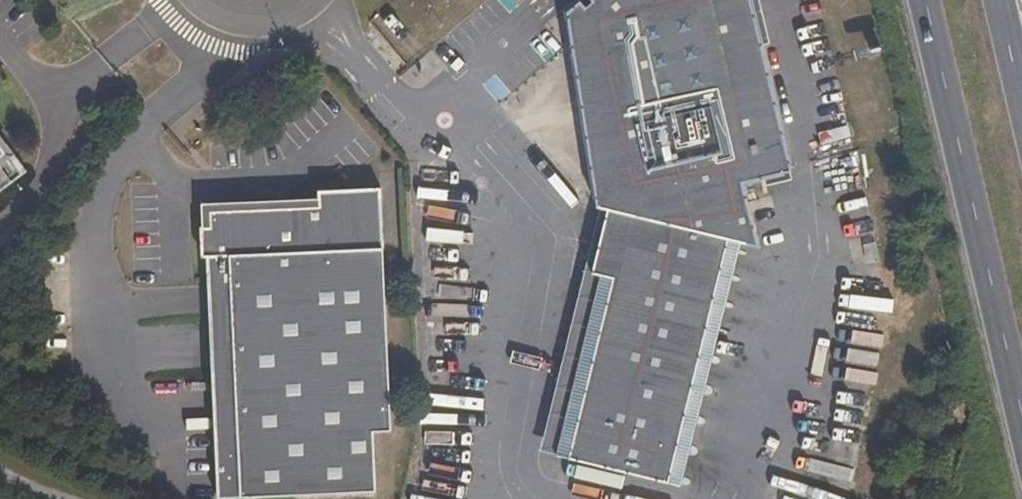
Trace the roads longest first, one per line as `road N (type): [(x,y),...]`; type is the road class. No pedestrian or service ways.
road 1 (primary): [(926,0),(1021,409)]
road 2 (residential): [(201,0),(231,19),(258,23),(285,19),(315,0)]

